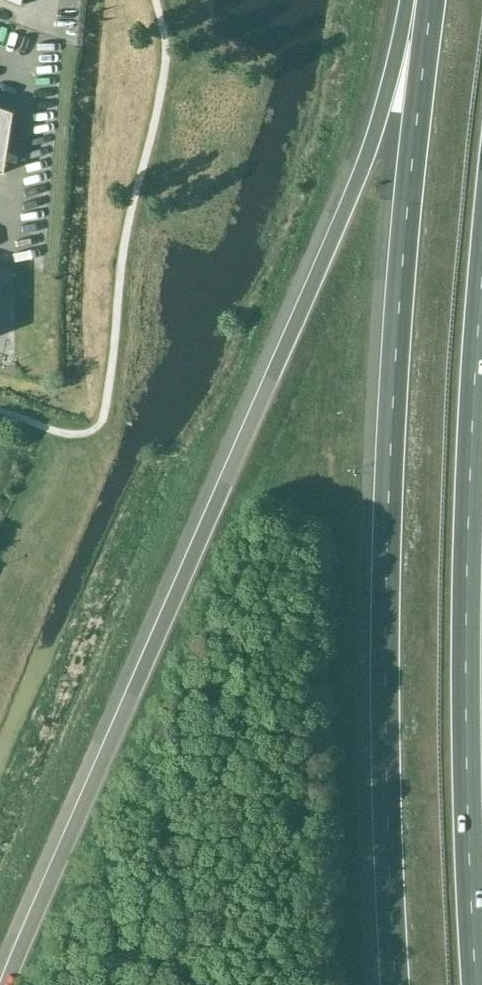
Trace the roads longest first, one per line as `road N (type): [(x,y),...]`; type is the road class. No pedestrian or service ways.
road 1 (motorway): [(420,0),(357,183),(7,984)]
road 2 (motorway): [(431,0),(390,468),(387,749),(396,984)]
road 3 (motorway): [(476,984),(466,627),(481,282)]

